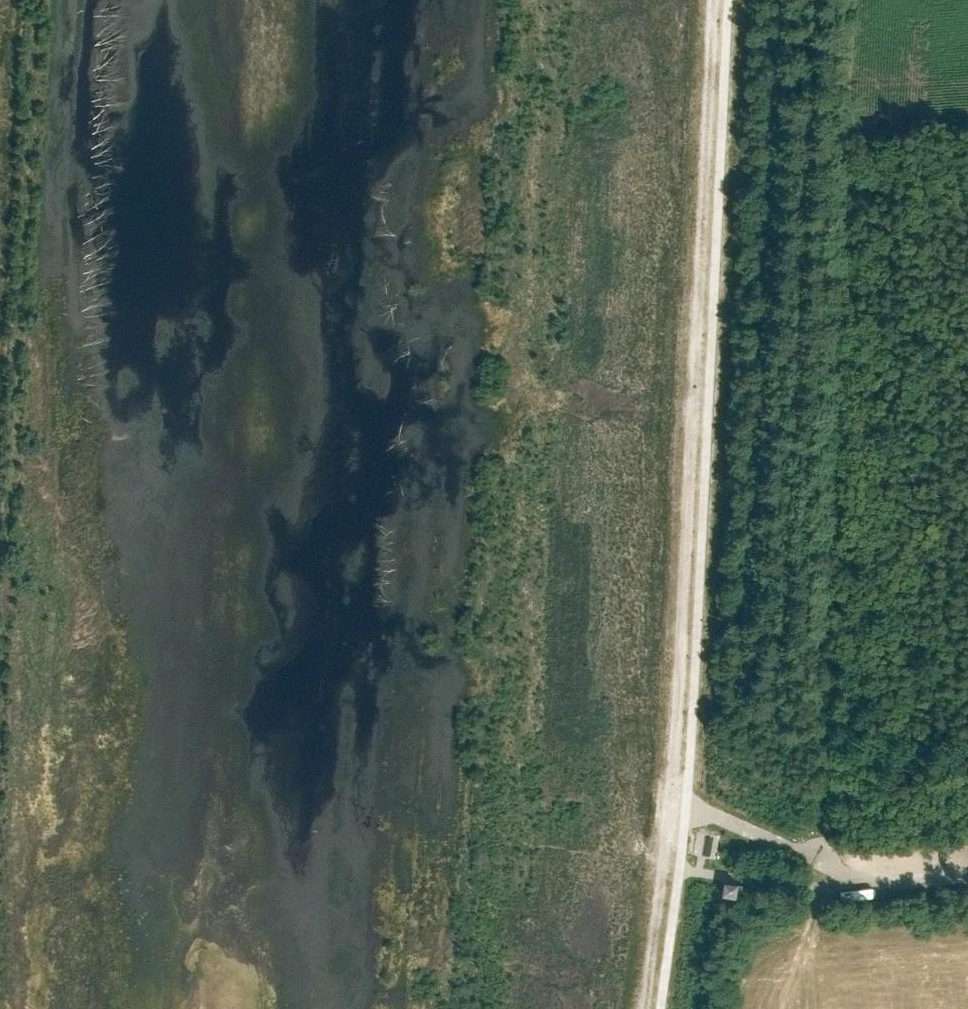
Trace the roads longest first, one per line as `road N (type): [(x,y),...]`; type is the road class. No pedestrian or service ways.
road 1 (track): [(708,0),(661,868)]
road 2 (track): [(838,878),(816,858),(708,812),(664,809)]
road 3 (track): [(642,1008),(661,868)]
road 4 (unclassified): [(828,878),(967,875)]

